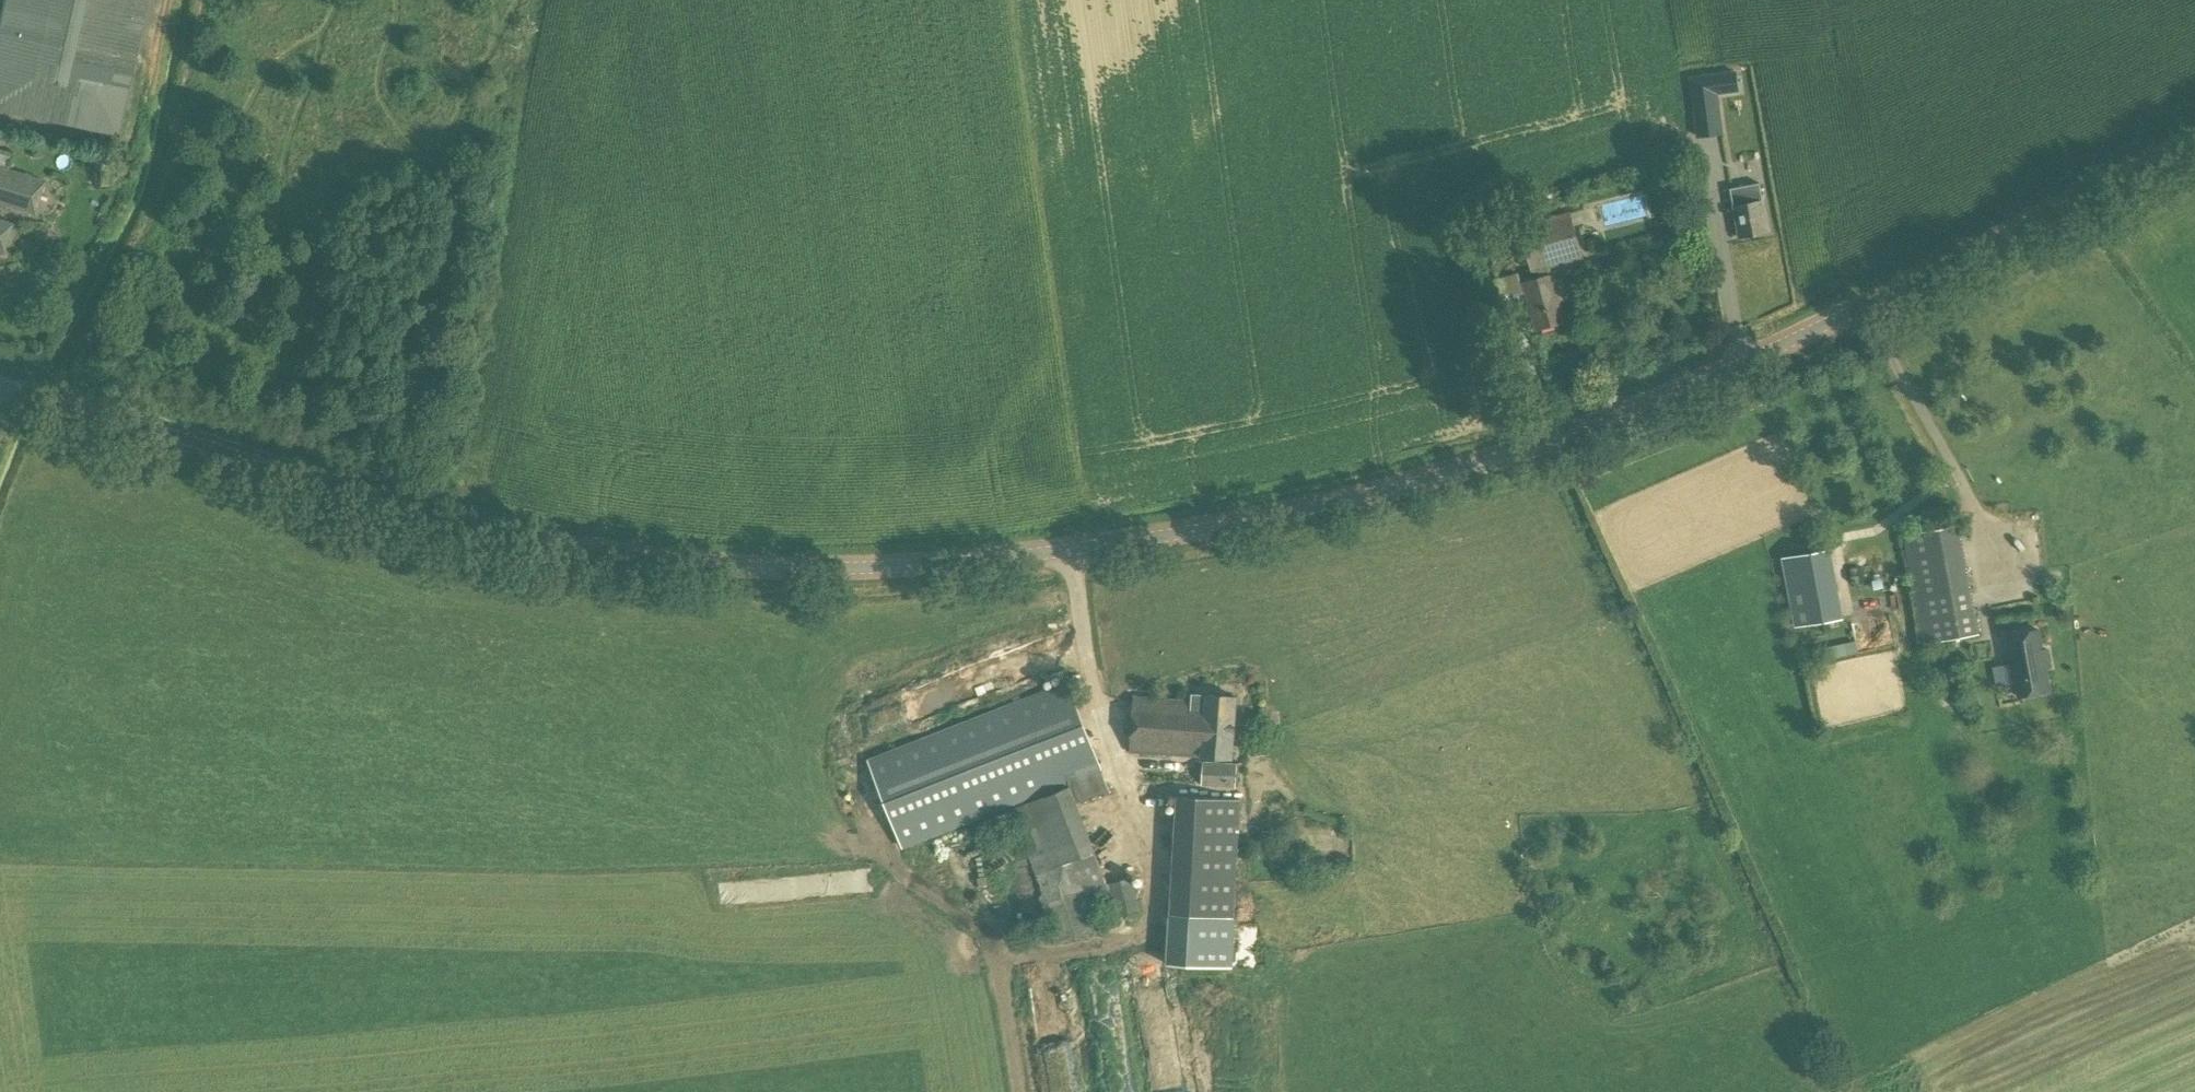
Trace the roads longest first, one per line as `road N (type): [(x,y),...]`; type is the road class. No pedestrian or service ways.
road 1 (tertiary): [(0,393),(525,545),(702,571),(874,575),(1054,559),(1319,515),(1631,423),(2194,150)]

